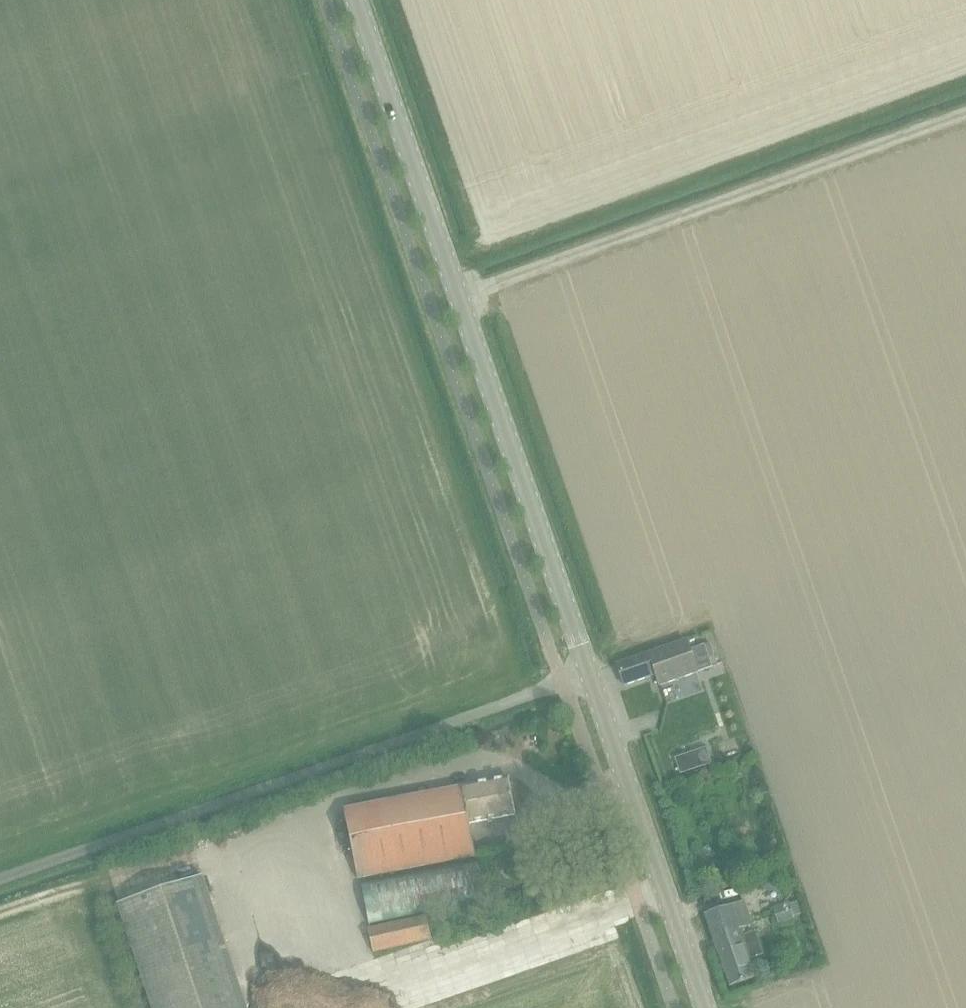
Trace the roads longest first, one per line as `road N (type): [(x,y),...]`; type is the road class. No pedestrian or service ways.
road 1 (secondary): [(703,1007),(355,0)]

